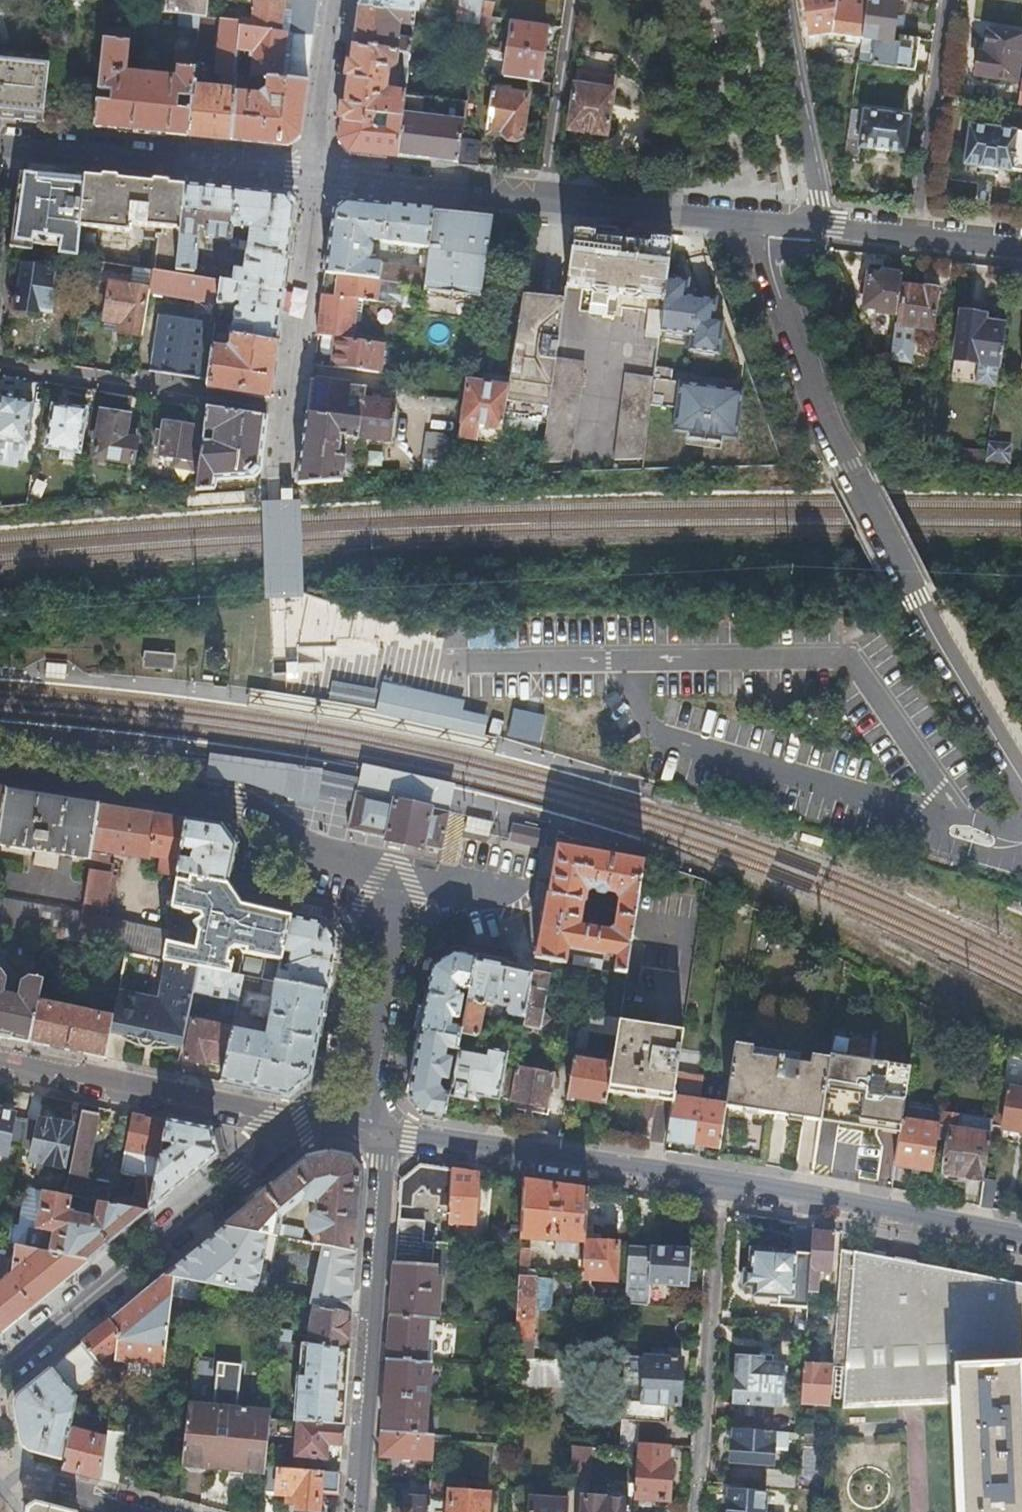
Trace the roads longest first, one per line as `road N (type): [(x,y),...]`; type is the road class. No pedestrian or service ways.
road 1 (residential): [(1021,779),(845,466),(797,357),(771,266),(767,219)]
road 2 (residential): [(399,878),(314,847),(239,803),(0,773)]
road 3 (residential): [(0,1372),(294,1131)]
road 4 (residential): [(385,1138),(360,1511)]
road 5 (residential): [(722,1181),(385,1138)]
road 6 (residential): [(722,1181),(696,1511)]
road 7 (residential): [(318,177),(0,147)]
road 8 (residential): [(1021,1237),(722,1181)]
road 9 (residential): [(294,1131),(236,1106),(0,1057)]
road 10 (track): [(1021,1020),(784,890),(797,861)]
road 11 (residential): [(354,1123),(399,878)]
road 12 (residential): [(547,199),(318,177)]
road 13 (residential): [(822,223),(786,0)]
road 14 (residential): [(767,219),(547,199)]
road 15 (residential): [(547,199),(573,0)]
road 16 (residential): [(822,223),(1021,246)]
road 17 (residential): [(318,177),(341,0)]

